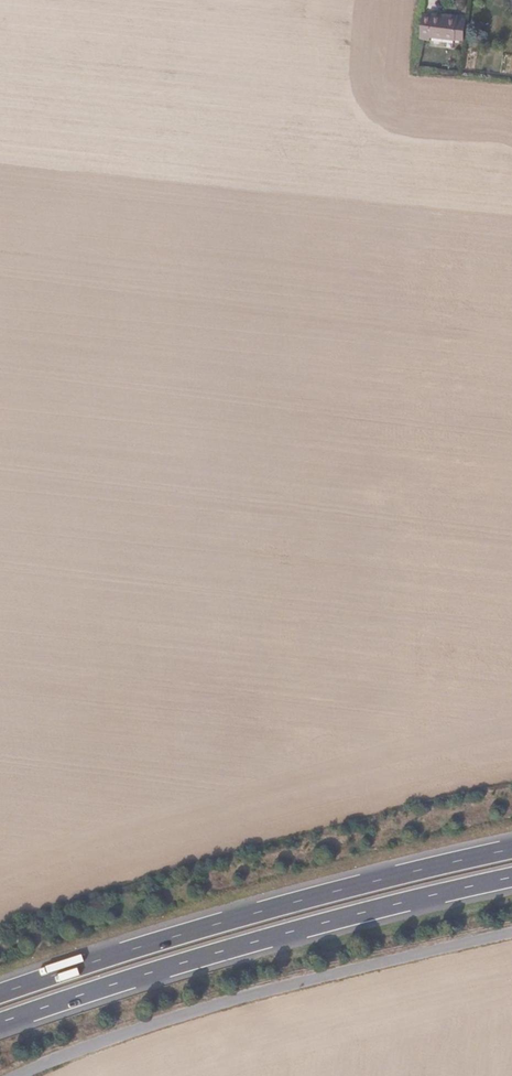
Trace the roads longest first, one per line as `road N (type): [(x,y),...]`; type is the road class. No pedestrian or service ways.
road 1 (trunk): [(0,1025),(309,925),(511,877)]
road 2 (trunk): [(511,847),(152,941),(0,994)]

